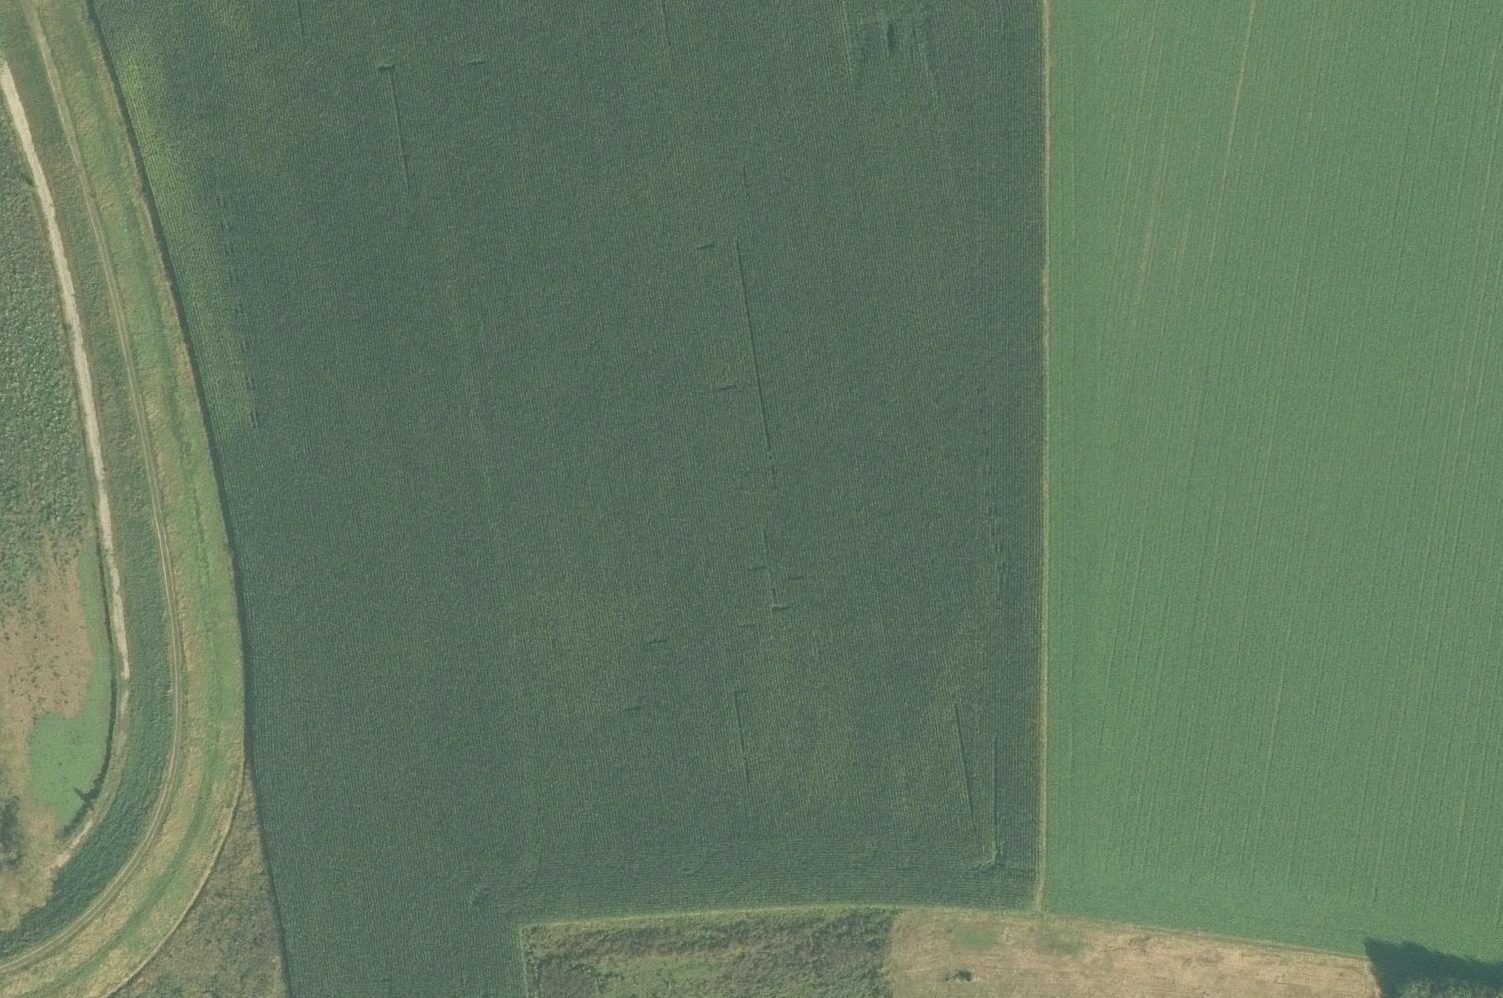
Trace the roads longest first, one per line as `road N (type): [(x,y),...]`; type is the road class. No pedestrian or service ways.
road 1 (track): [(0,973),(56,944),(107,898),(146,847),(170,788),(178,731),(169,577),(123,324),(24,0)]

